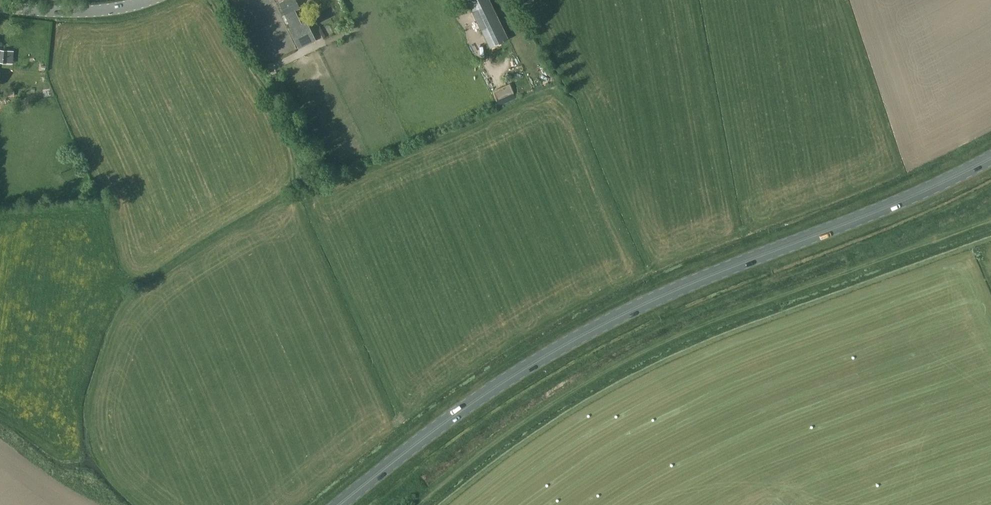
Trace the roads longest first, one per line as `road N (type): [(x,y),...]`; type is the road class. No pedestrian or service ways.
road 1 (primary): [(338,504),(457,412),(590,331),(990,157)]
road 2 (tertiary): [(152,0),(77,13),(0,6)]

